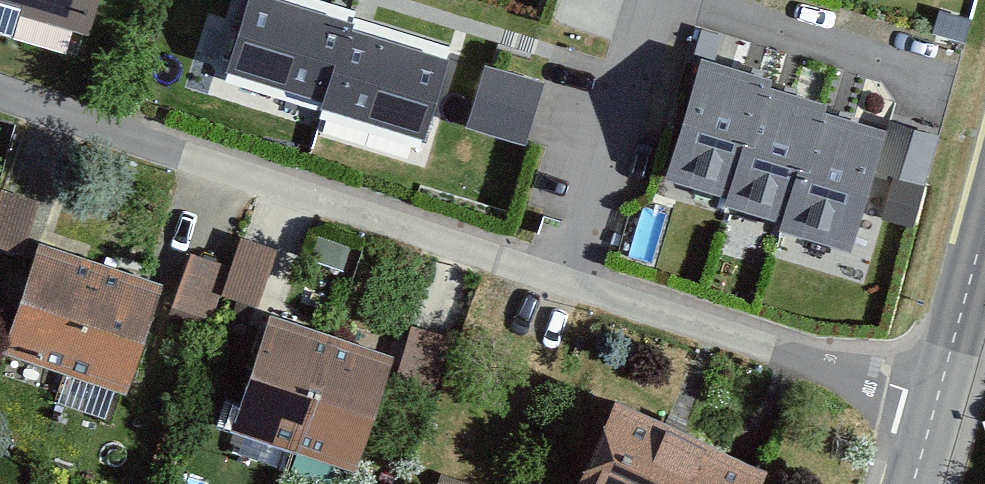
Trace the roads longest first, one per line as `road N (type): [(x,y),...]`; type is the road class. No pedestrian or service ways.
road 1 (residential): [(0,97),(936,402)]
road 2 (tertiary): [(936,402),(984,221)]

